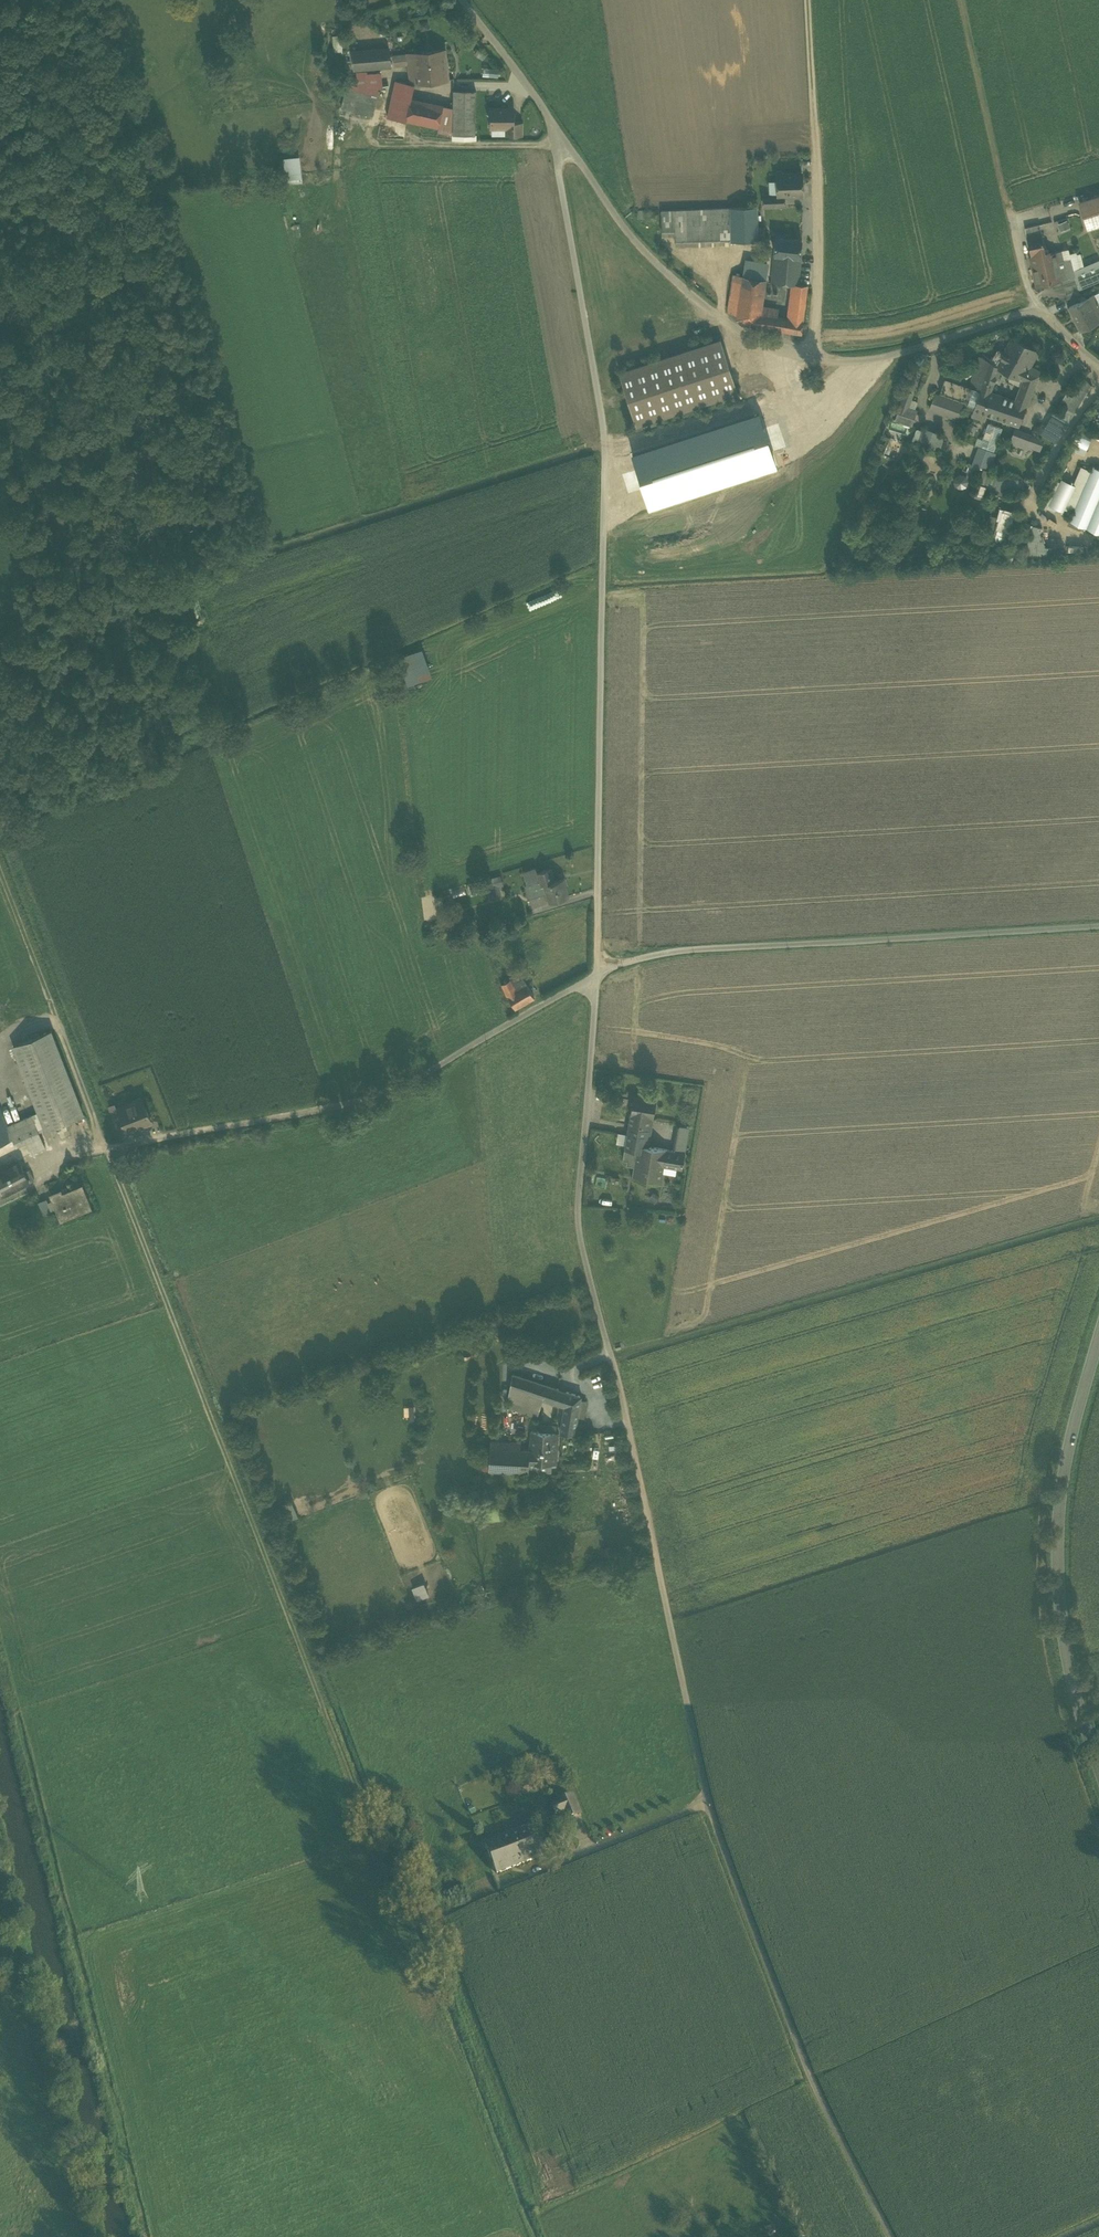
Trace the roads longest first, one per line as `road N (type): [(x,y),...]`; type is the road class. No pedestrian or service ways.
road 1 (residential): [(597,972),(578,1217),(708,1808),(813,2087),(892,2236)]
road 2 (track): [(0,872),(418,1956)]
road 3 (residential): [(550,119),(605,441),(597,972)]
road 4 (residential): [(550,119),(656,260),(718,316),(783,353),(876,357),(1036,310)]
road 5 (residential): [(107,1148),(310,1112),(404,1083),(597,972)]
road 6 (track): [(612,1356),(1098,1219)]
road 7 (unclassified): [(1098,925),(672,950),(597,972)]
road 8 (secondary): [(1098,1757),(1072,1678),(1057,1562),(1069,1447),(1098,1344)]
road 9 (track): [(807,357),(819,281),(807,0)]
road 10 (track): [(1014,221),(963,0)]
road 11 (residential): [(463,0),(550,119)]

